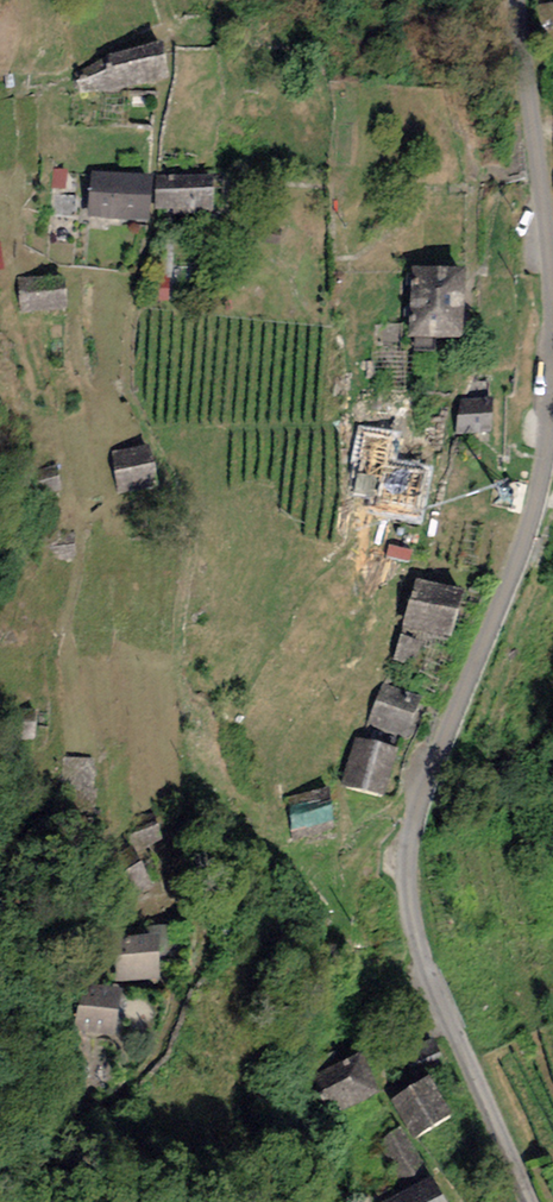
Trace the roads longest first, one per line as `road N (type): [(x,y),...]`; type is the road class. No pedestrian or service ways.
road 1 (unclassified): [(552,337),(533,507),(424,783),(408,877),(427,975),(530,1201)]
road 2 (unclassified): [(517,0),(552,315)]

